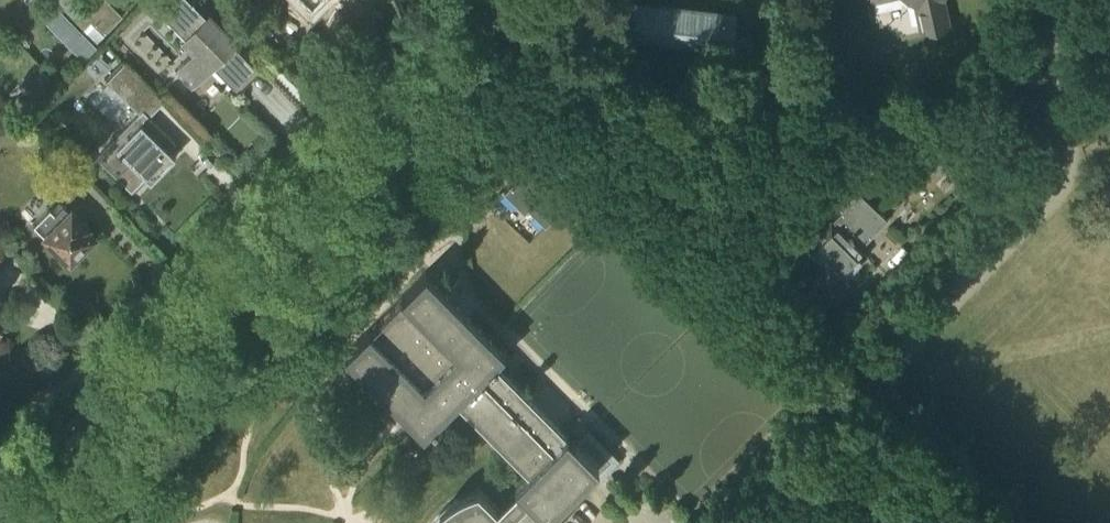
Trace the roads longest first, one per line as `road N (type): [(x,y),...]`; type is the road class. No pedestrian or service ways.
road 1 (tertiary): [(0,509),(491,0)]

